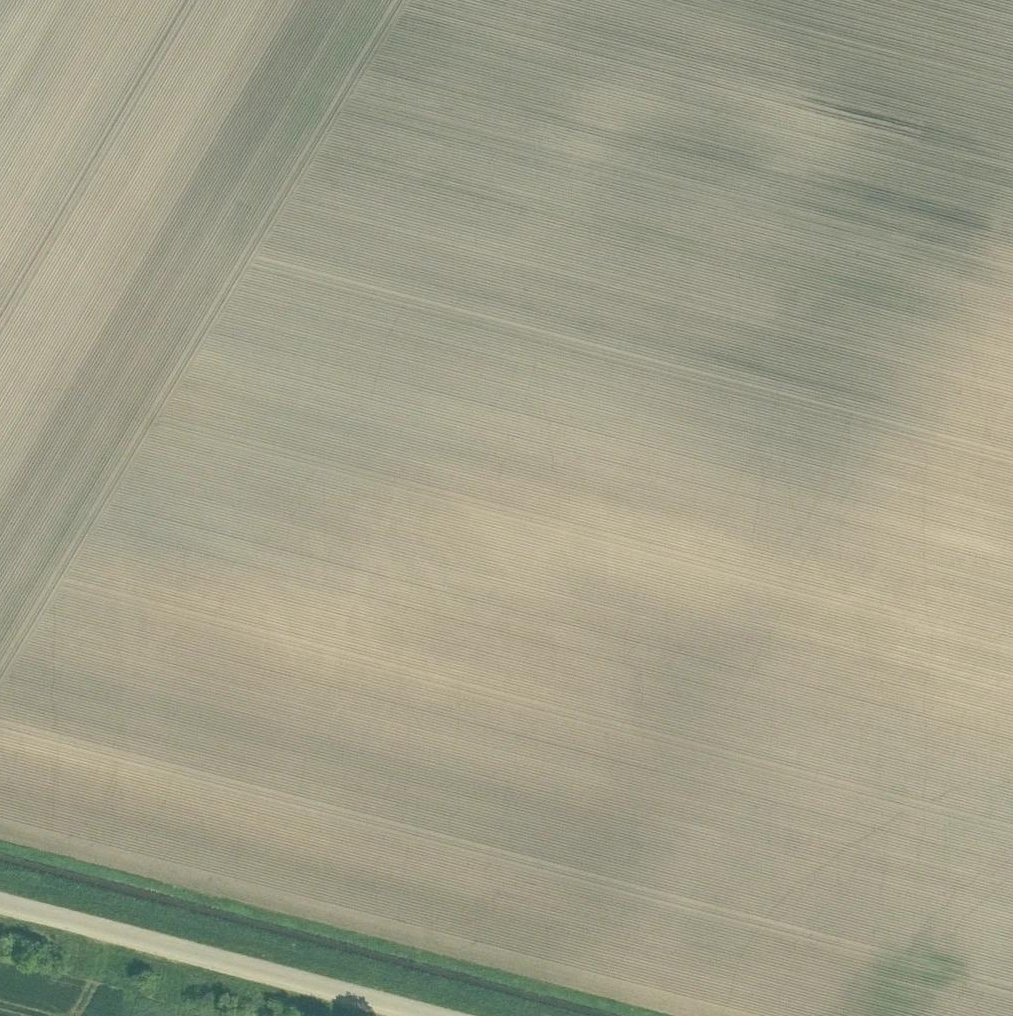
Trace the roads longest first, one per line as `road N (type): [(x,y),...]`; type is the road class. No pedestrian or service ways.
road 1 (residential): [(0,898),(456,1015)]

